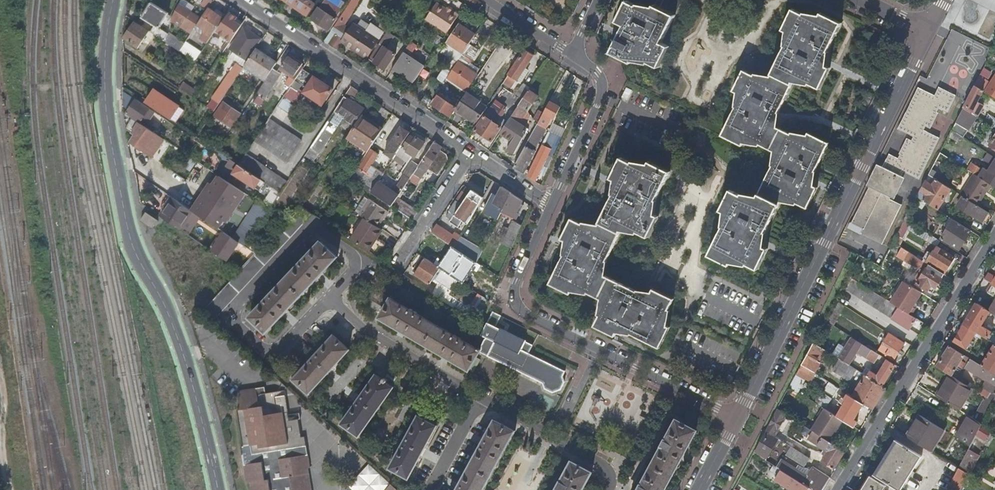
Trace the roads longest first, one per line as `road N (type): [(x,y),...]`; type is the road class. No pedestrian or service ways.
road 1 (residential): [(571,53),(602,85),(517,296),(552,328),(737,416)]
road 2 (tertiary): [(218,489),(187,362),(126,211),(107,109),(115,0)]
road 3 (residential): [(737,416),(926,30)]
road 4 (residential): [(994,239),(838,489)]
road 5 (residential): [(244,0),(469,151)]
road 6 (residential): [(397,260),(469,151)]

